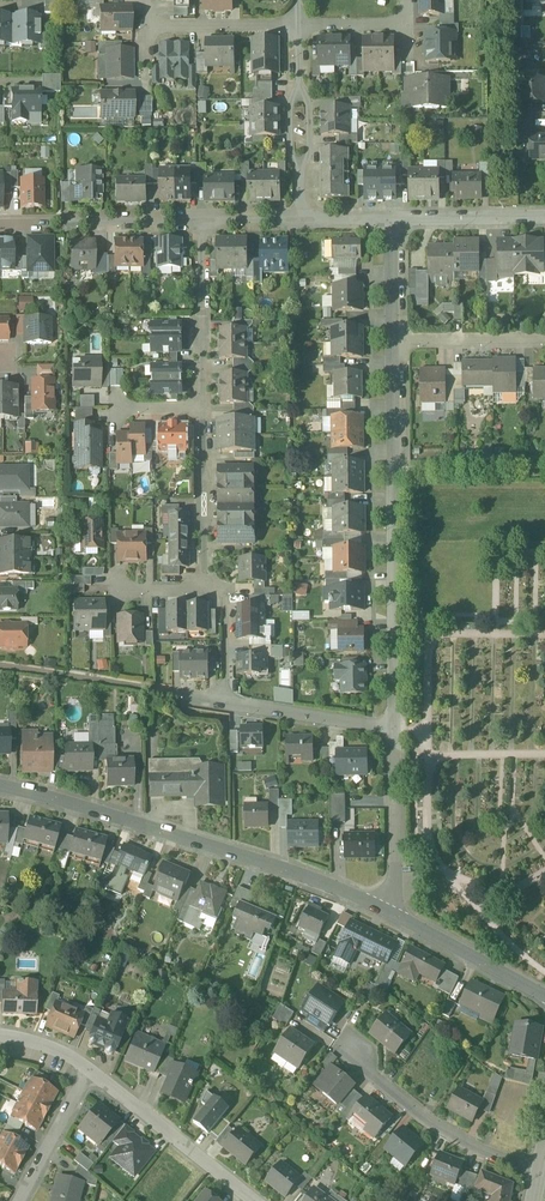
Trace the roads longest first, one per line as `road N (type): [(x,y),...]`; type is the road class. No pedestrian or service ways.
road 1 (residential): [(387,911),(0,786)]
road 2 (residential): [(398,344),(392,729)]
road 3 (residential): [(538,1174),(430,1126),(345,1049)]
road 4 (residential): [(89,1068),(252,1200)]
road 5 (residential): [(300,222),(299,25)]
road 6 (residential): [(201,408),(201,222)]
road 7 (residential): [(206,590),(201,408)]
road 8 (residential): [(392,729),(387,911)]
road 9 (residential): [(299,25),(145,26),(145,0)]
road 10 (residential): [(544,999),(387,911)]
road 11 (residential): [(392,729),(226,702)]
road 12 (track): [(390,466),(544,465)]
road 13 (residential): [(89,1068),(20,1200)]
road 14 (residential): [(398,344),(544,342)]
road 15 (residential): [(399,221),(544,219)]
road 16 (residential): [(64,223),(201,222)]
road 17 (residential): [(226,702),(224,590),(206,590)]
road 18 (residential): [(399,221),(398,344)]

